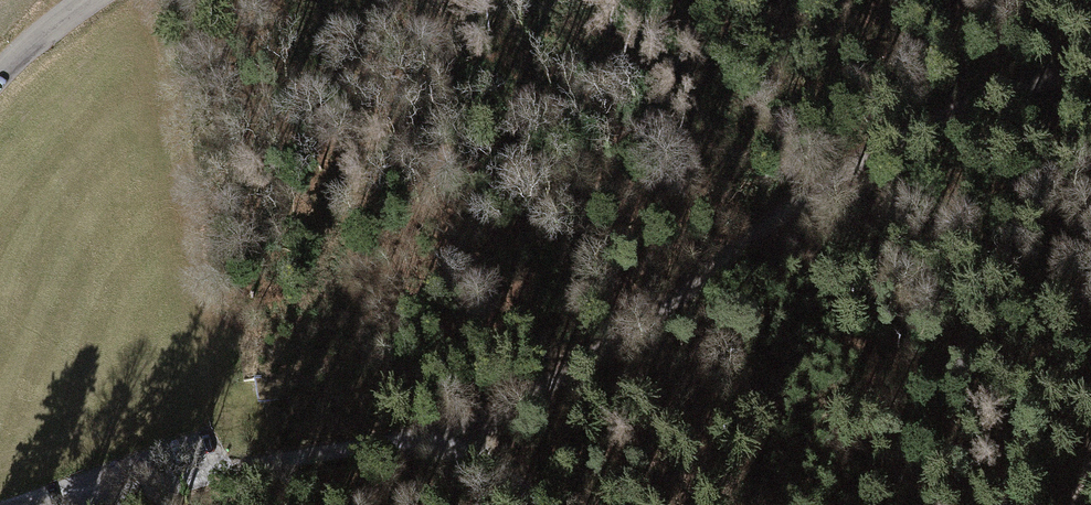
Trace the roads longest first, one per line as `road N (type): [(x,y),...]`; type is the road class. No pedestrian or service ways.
road 1 (track): [(133,504),(251,464),(451,430),(488,416),(627,331),(882,148),(976,99),(1090,69)]

